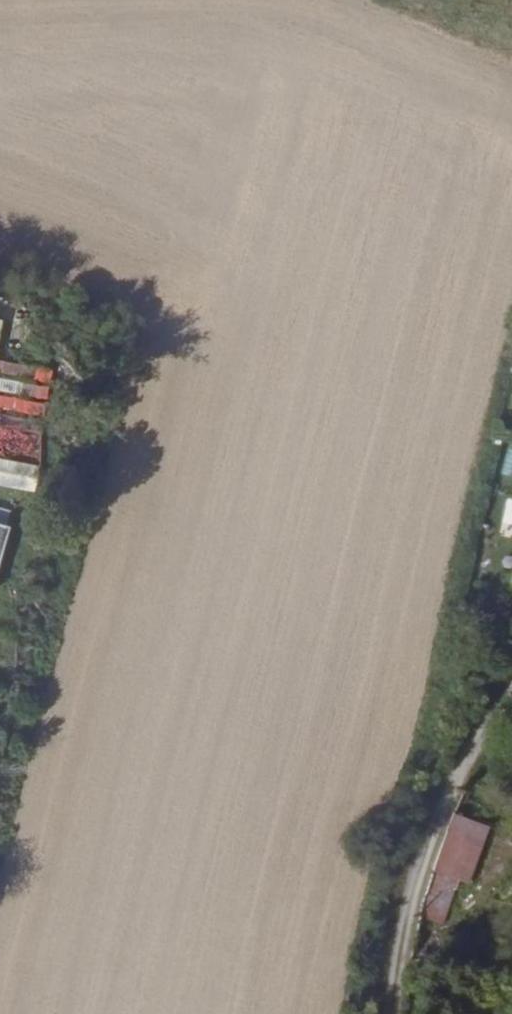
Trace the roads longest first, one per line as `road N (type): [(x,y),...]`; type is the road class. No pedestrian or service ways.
road 1 (track): [(374,1013),(386,928),(482,730)]

